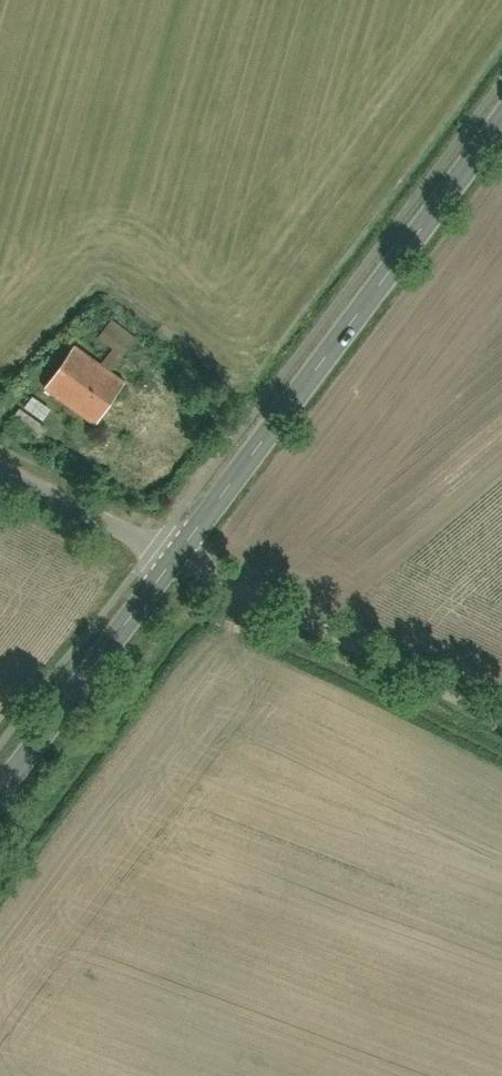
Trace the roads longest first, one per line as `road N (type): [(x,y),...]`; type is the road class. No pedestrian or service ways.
road 1 (tertiary): [(171,554),(501,103)]
road 2 (residential): [(501,723),(171,554)]
road 3 (tertiary): [(0,783),(171,554)]
road 4 (residential): [(171,554),(0,468)]

